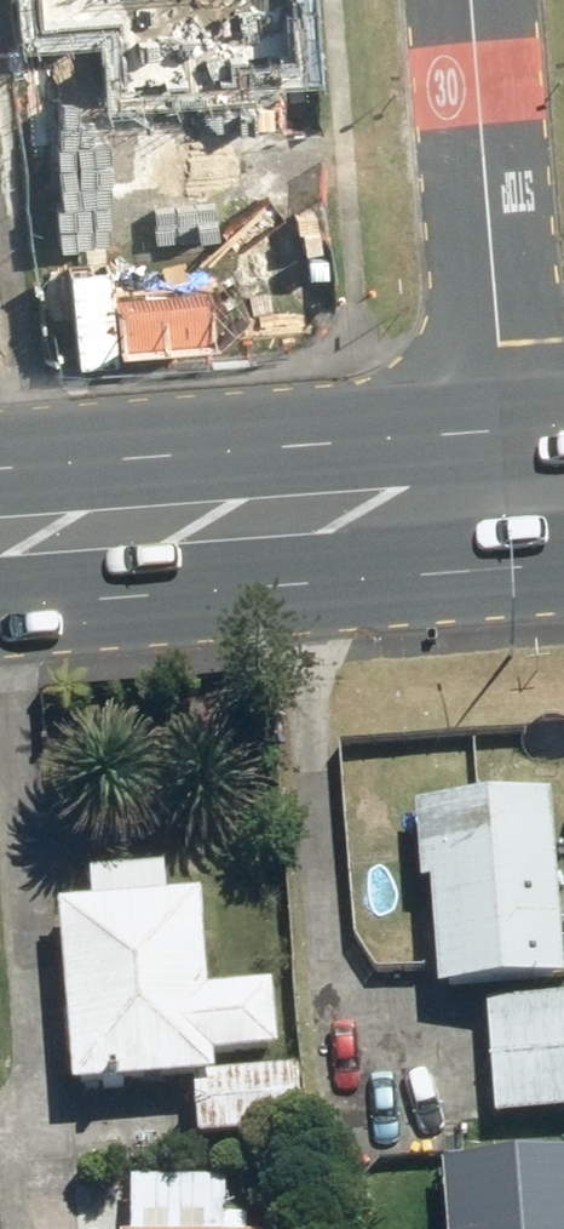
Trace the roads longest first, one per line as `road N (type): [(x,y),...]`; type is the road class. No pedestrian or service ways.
road 1 (primary): [(0,537),(337,513),(503,482)]
road 2 (residential): [(464,0),(503,482)]

